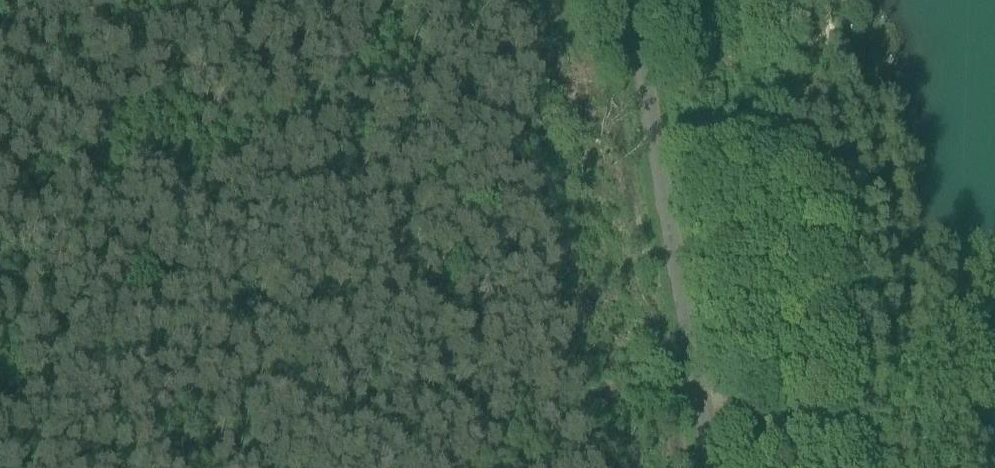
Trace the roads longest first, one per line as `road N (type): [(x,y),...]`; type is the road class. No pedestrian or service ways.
road 1 (unclassified): [(715,467),(631,0)]

